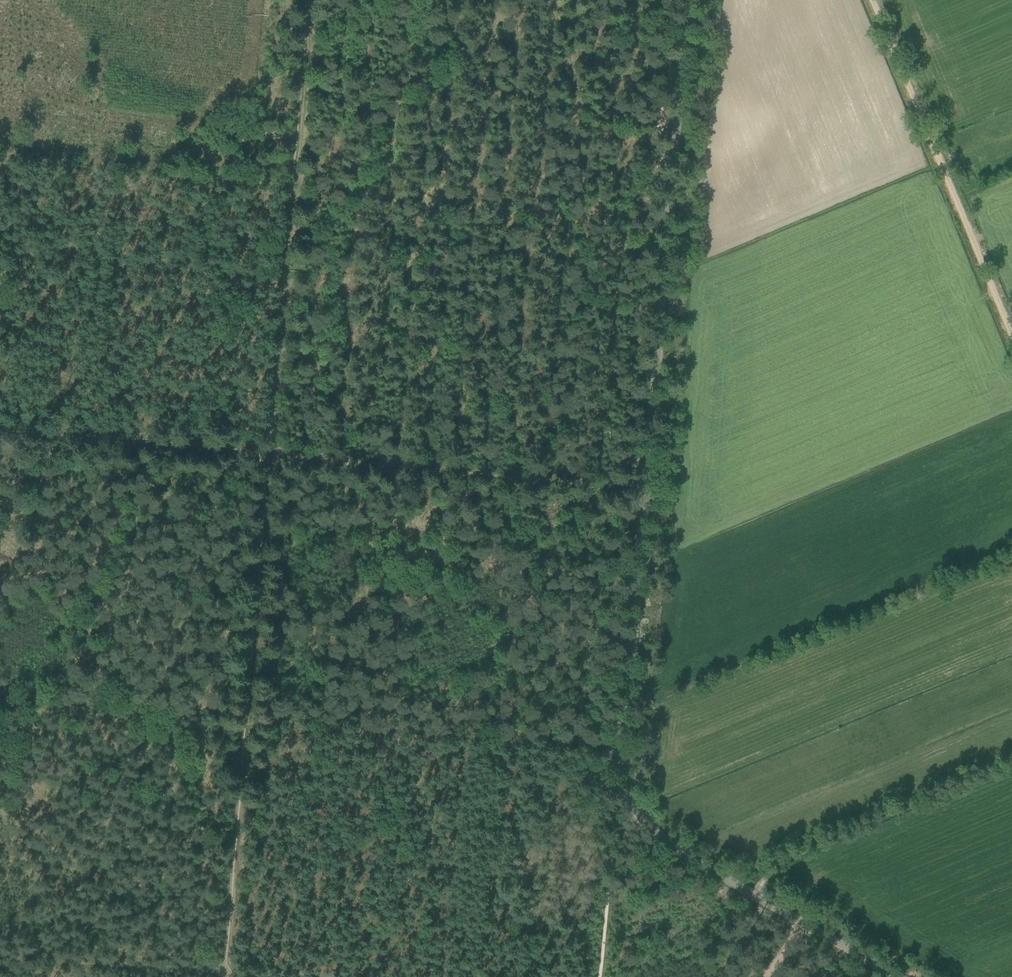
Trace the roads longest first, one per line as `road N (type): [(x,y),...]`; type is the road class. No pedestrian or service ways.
road 1 (unclassified): [(904,976),(650,828),(626,787),(687,0)]
road 2 (track): [(669,222),(0,163)]
road 3 (track): [(303,0),(262,452)]
road 4 (track): [(646,491),(262,452)]
road 5 (track): [(624,744),(243,716)]
road 6 (track): [(1011,336),(872,0)]
road 7 (track): [(262,452),(243,716)]
road 8 (track): [(262,452),(0,431)]
road 9 (track): [(243,716),(224,976)]
road 10 (track): [(243,716),(0,699)]
road 11 (track): [(0,958),(215,976)]

